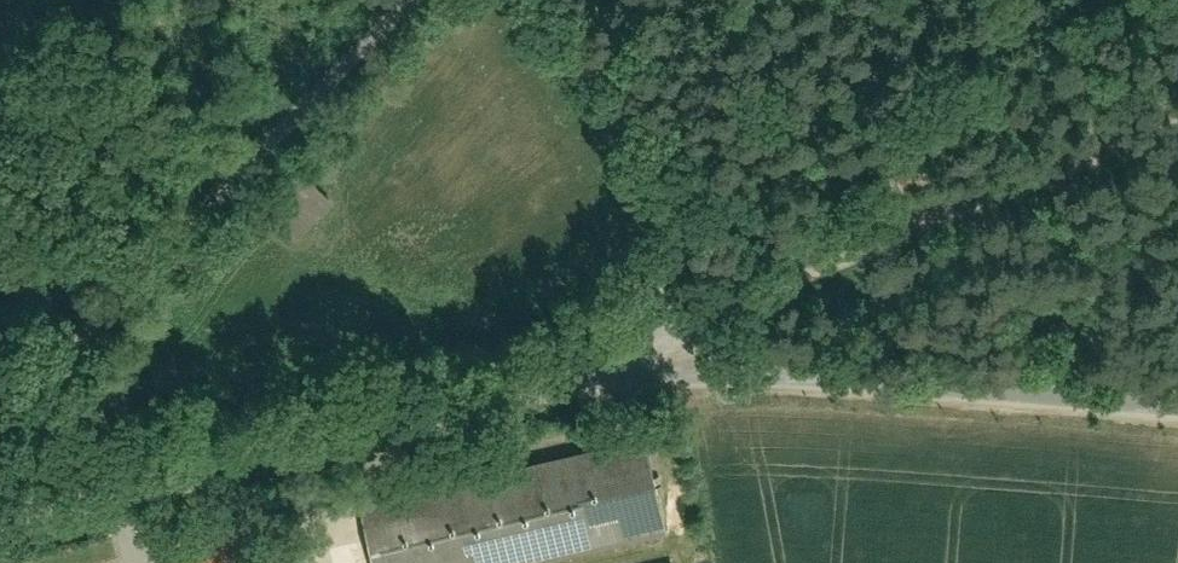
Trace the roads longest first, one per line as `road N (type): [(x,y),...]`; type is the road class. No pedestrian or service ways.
road 1 (unclassified): [(1177,410),(796,380),(656,381),(484,405),(0,530)]
road 2 (residential): [(0,436),(419,0)]
road 3 (track): [(656,381),(697,333),(741,305),(1177,123)]

